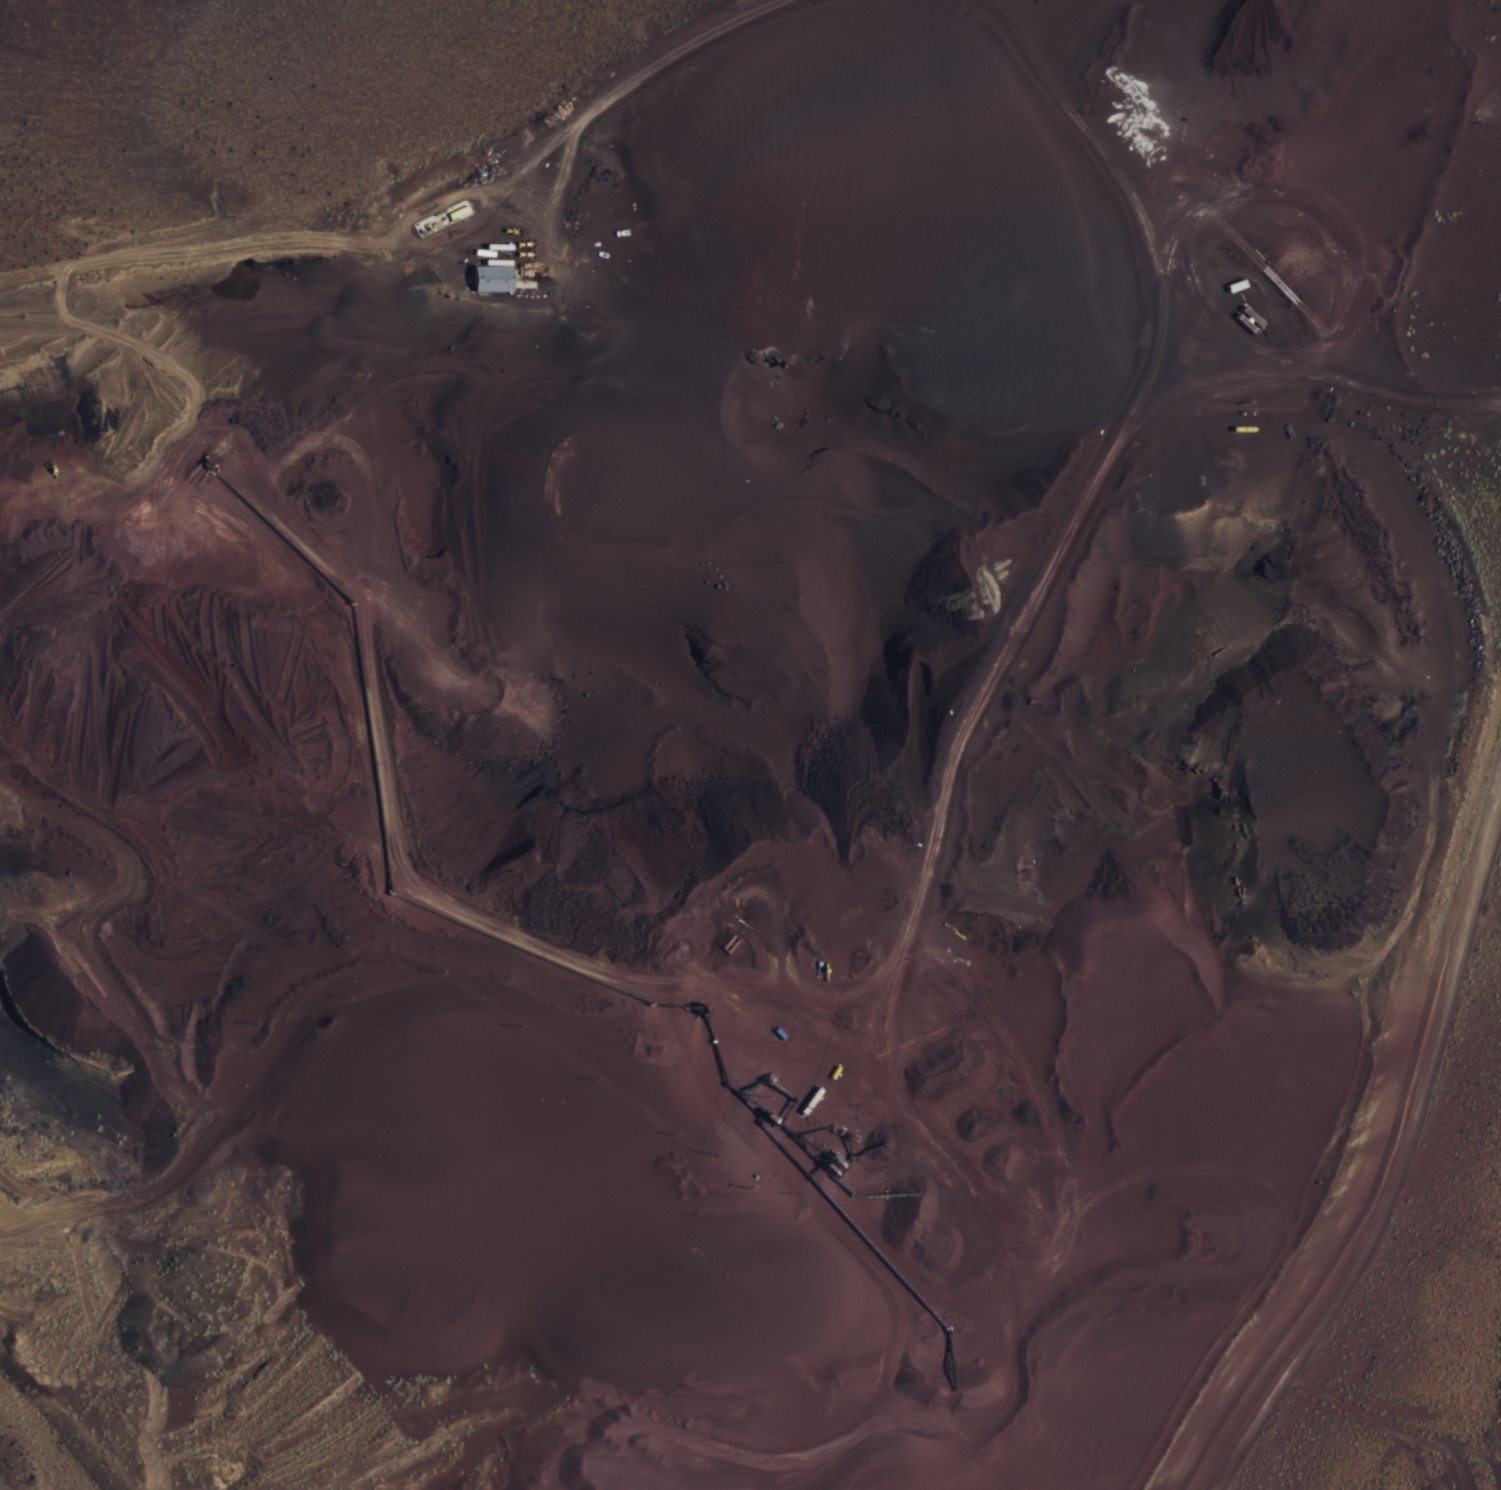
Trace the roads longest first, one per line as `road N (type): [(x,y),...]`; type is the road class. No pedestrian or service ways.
road 1 (residential): [(1205,1489),(1352,1266),(1386,1177),(1500,782)]

